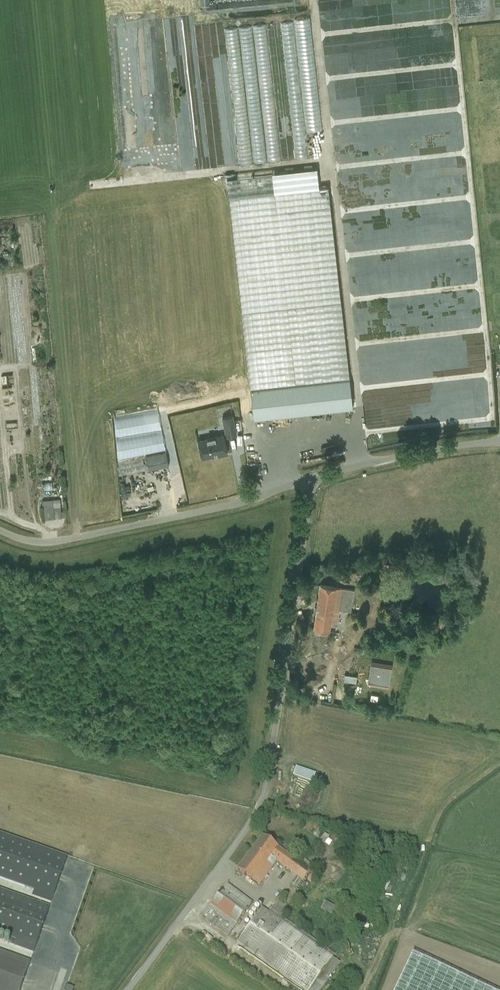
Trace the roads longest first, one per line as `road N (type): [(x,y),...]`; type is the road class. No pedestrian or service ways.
road 1 (unclassified): [(127,989),(265,794),(316,476)]
road 2 (unclassified): [(0,528),(44,541),(231,505),(316,476)]
road 3 (unclassified): [(316,476),(499,439)]

